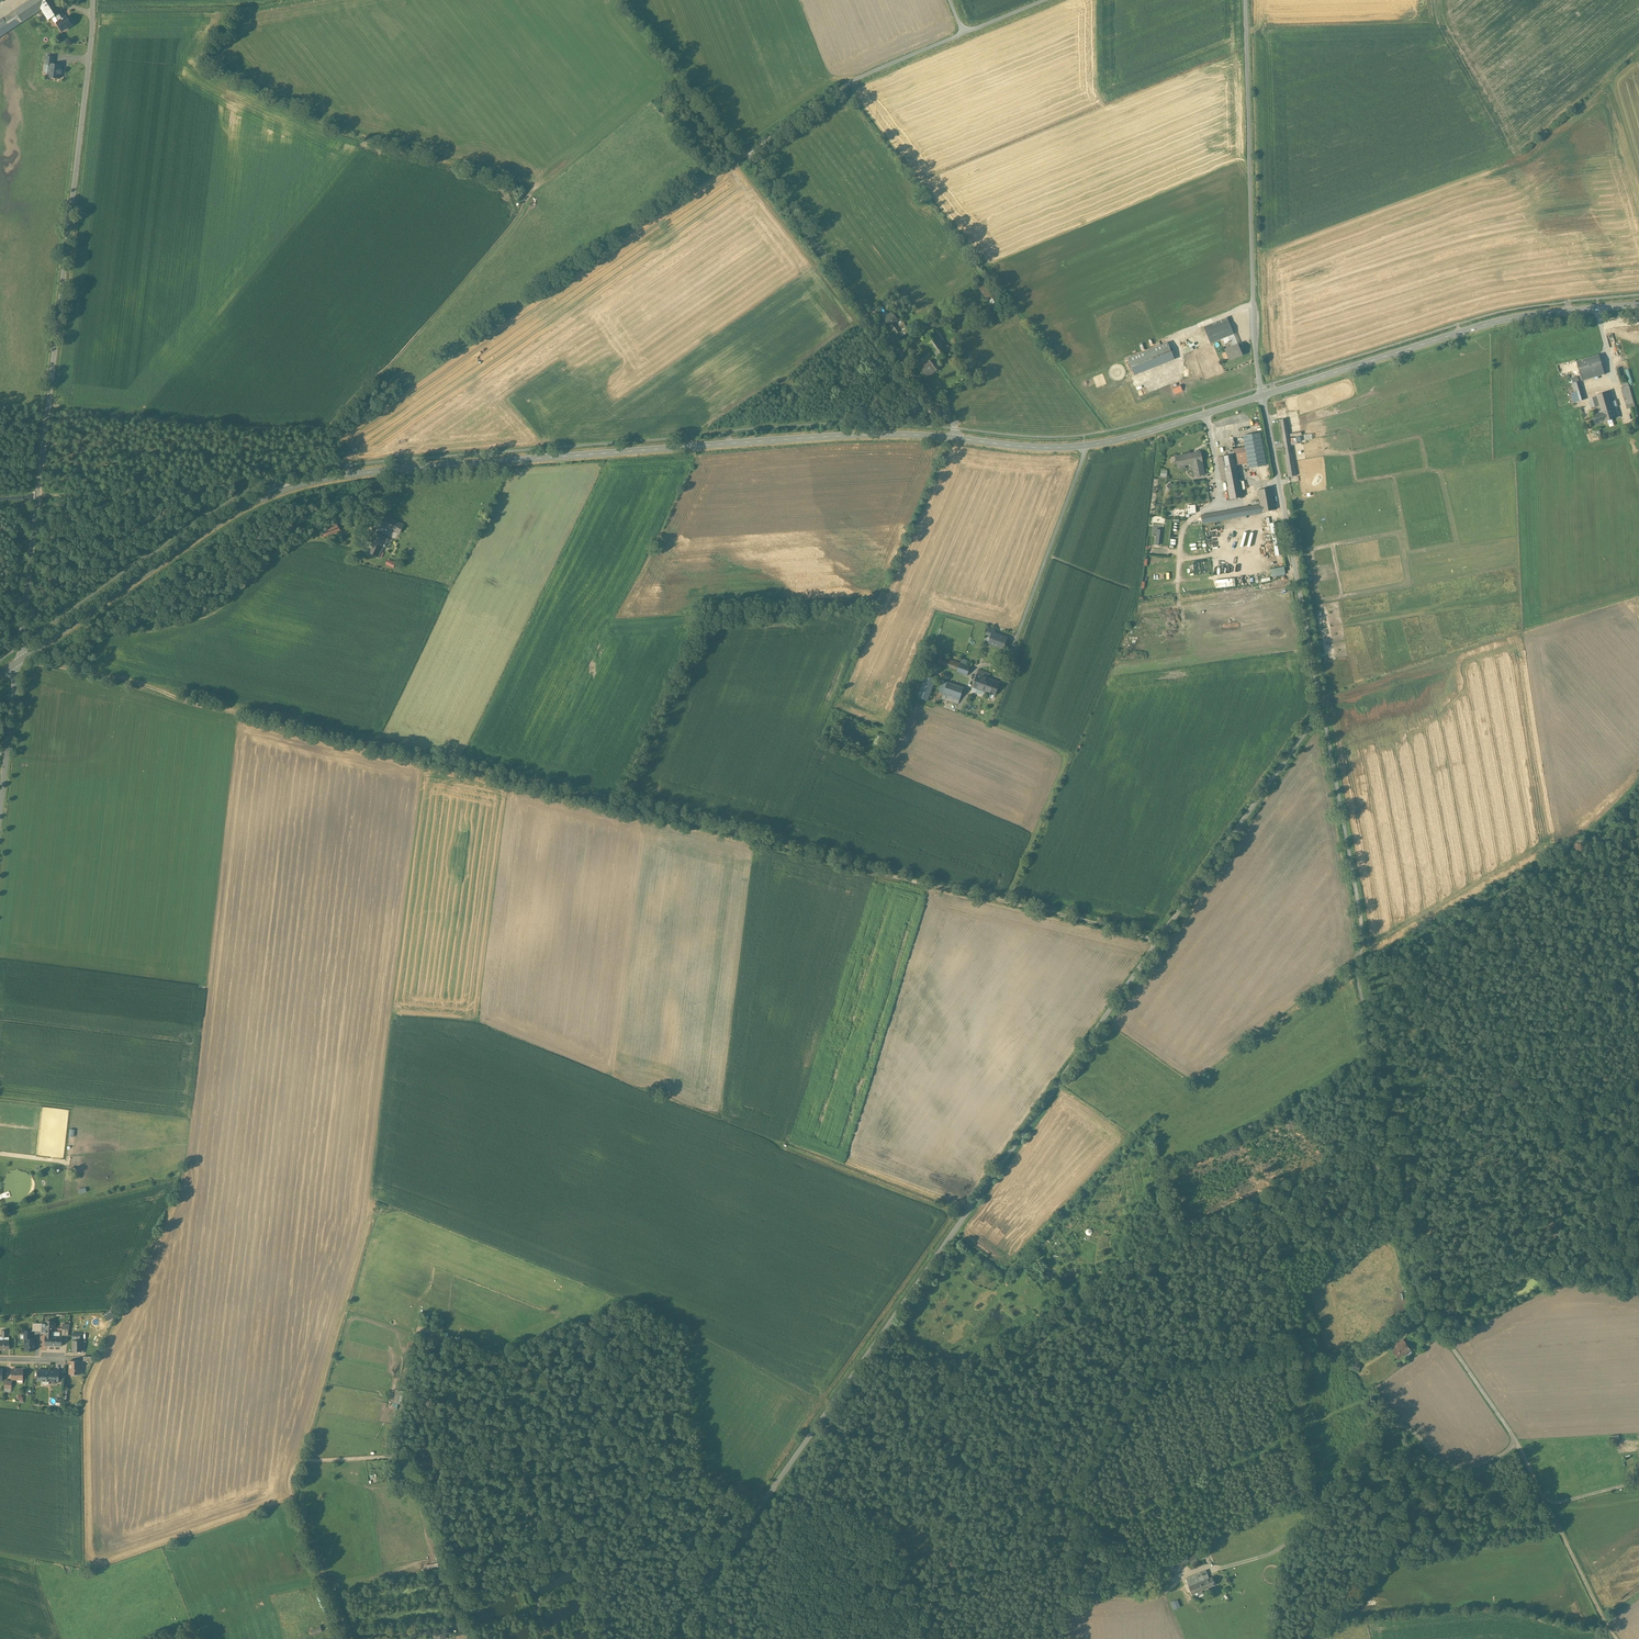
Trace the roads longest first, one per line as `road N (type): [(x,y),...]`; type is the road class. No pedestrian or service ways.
road 1 (track): [(23,656),(1157,940)]
road 2 (unclassified): [(669,1638),(1321,710)]
road 3 (tertiary): [(17,661),(206,532),(313,484),(790,439),(955,438)]
road 4 (unclassified): [(17,661),(79,189),(91,0)]
road 5 (track): [(1362,947),(1357,967),(1423,1297),(1548,1506)]
road 6 (track): [(1517,1443),(1454,1469),(1408,1428),(1391,1426),(1279,1550),(1204,1568),(1150,1598),(1072,1602),(1066,1638)]
road 7 (unclassified): [(962,33),(850,80),(746,152),(866,311)]
road 8 (unclassified): [(1262,395),(1253,340),(1245,0)]
road 9 (tertiary): [(1638,304),(1507,319),(1262,395)]
road 10 (unclassified): [(1321,710),(1262,395)]
road 11 (tertiary): [(955,438),(1084,446),(1262,395)]
road 12 (track): [(282,492),(273,481),(37,495)]
road 13 (unclassified): [(1321,710),(1362,947)]
road 14 (residential): [(866,311),(955,438)]
road 15 (track): [(1548,1506),(1616,1638)]
road 16 (tertiary): [(0,807),(17,661)]

